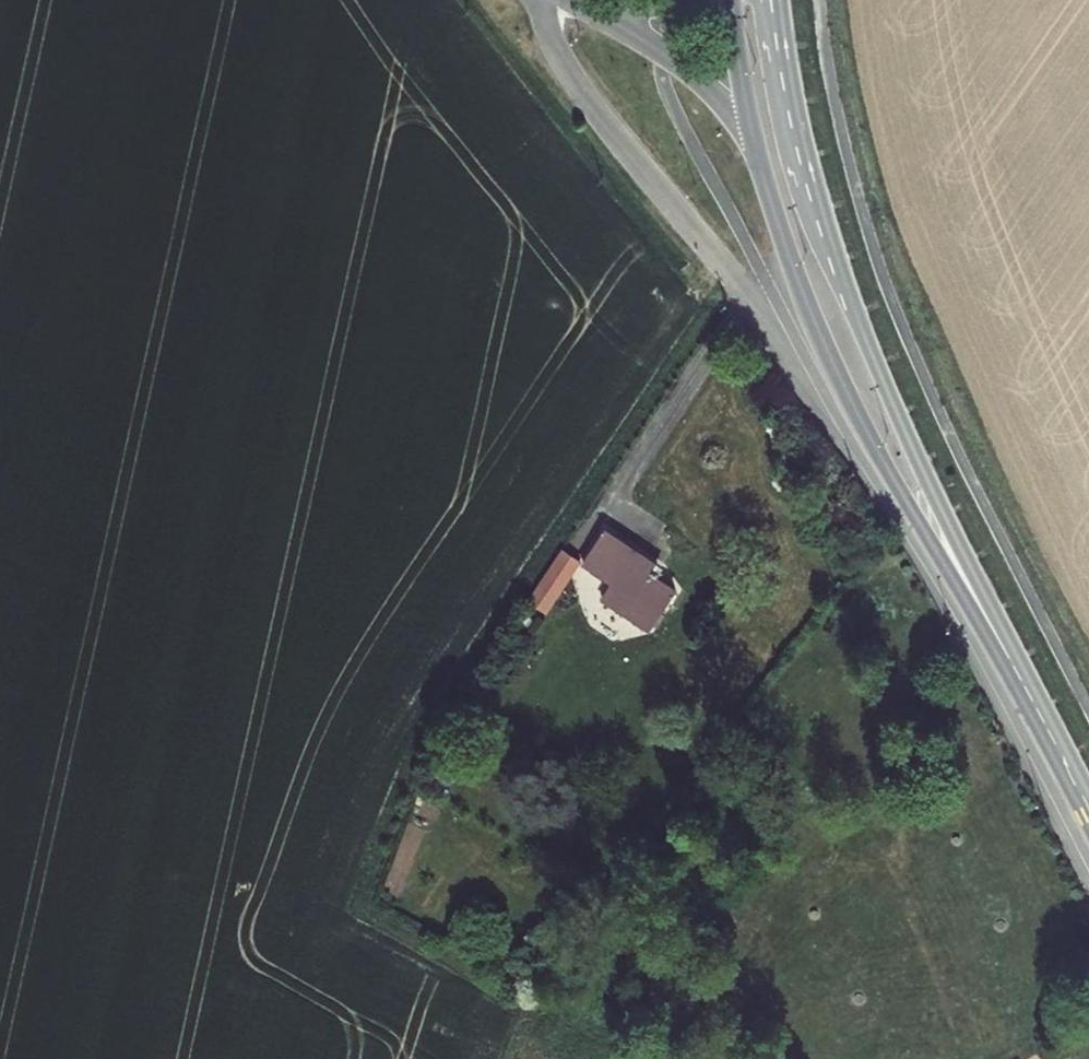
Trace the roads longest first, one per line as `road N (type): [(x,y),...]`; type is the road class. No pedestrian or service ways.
road 1 (secondary): [(997,638),(873,357),(832,240),(779,0)]
road 2 (secondary): [(754,131),(801,291),(848,395),(997,638)]
road 3 (residential): [(544,0),(577,82),(748,294)]
road 4 (secondary): [(1088,813),(997,638)]
road 5 (tertiary): [(597,14),(696,76),(754,131)]
road 6 (secondary): [(733,0),(754,131)]

